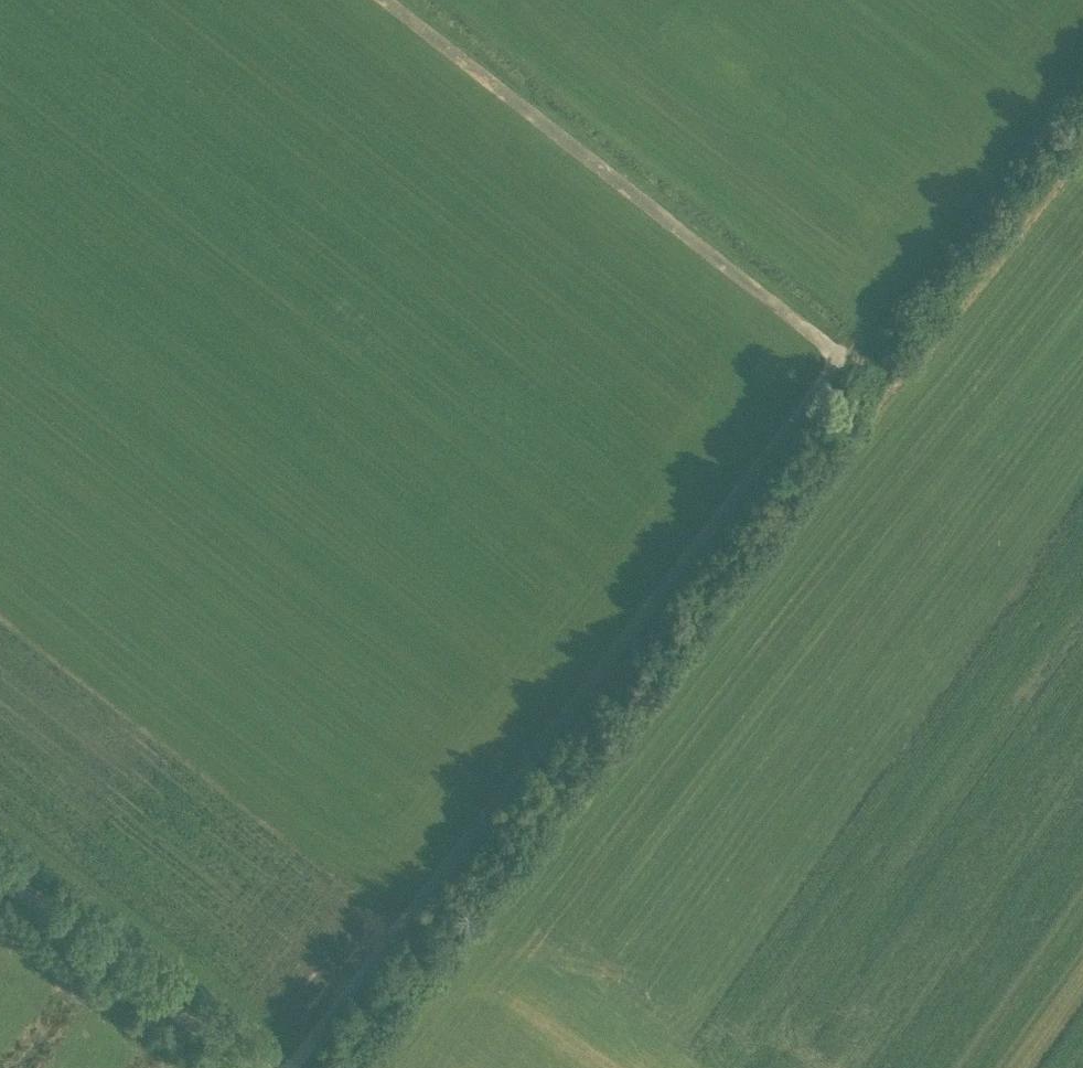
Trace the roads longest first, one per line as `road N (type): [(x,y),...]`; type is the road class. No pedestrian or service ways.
road 1 (unclassified): [(256,1067),(0,868)]

